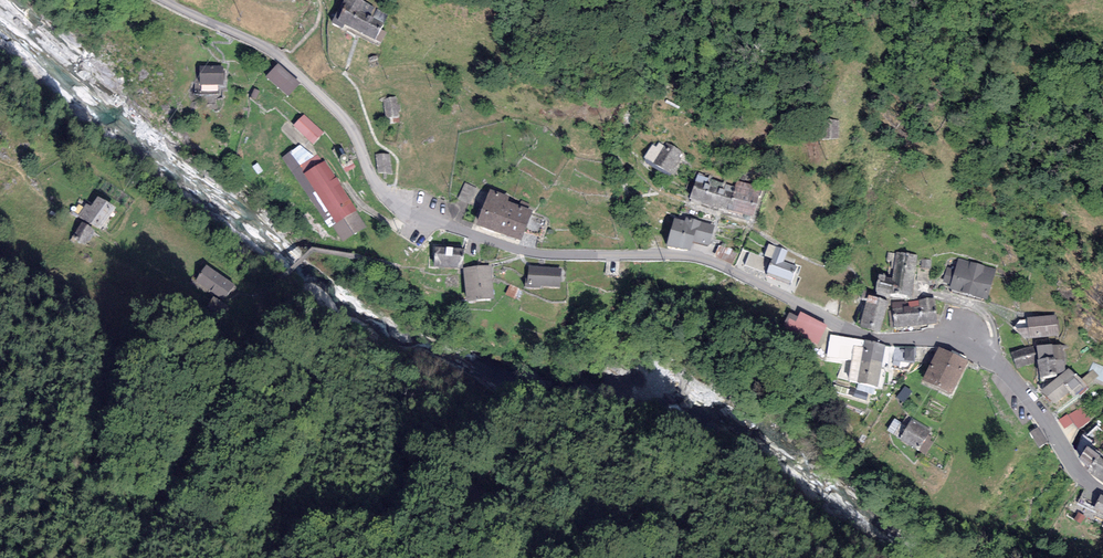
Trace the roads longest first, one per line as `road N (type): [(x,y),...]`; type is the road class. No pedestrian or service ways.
road 1 (unclassified): [(1102,492),(1079,475),(1019,385),(981,355),(946,343),(860,335),(708,259),(542,254),(404,209),(379,187),(351,126),(276,54),(164,0)]

